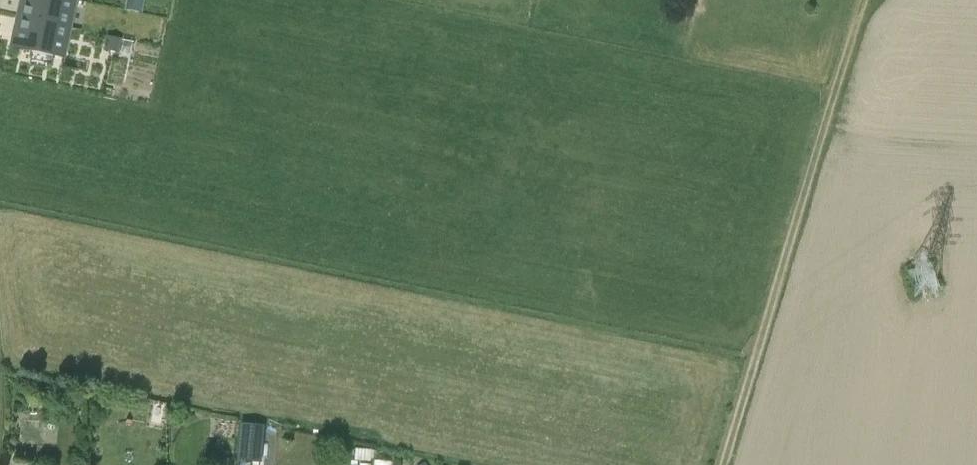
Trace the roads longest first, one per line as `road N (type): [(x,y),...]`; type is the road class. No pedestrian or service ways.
road 1 (track): [(724,464),(864,0)]

